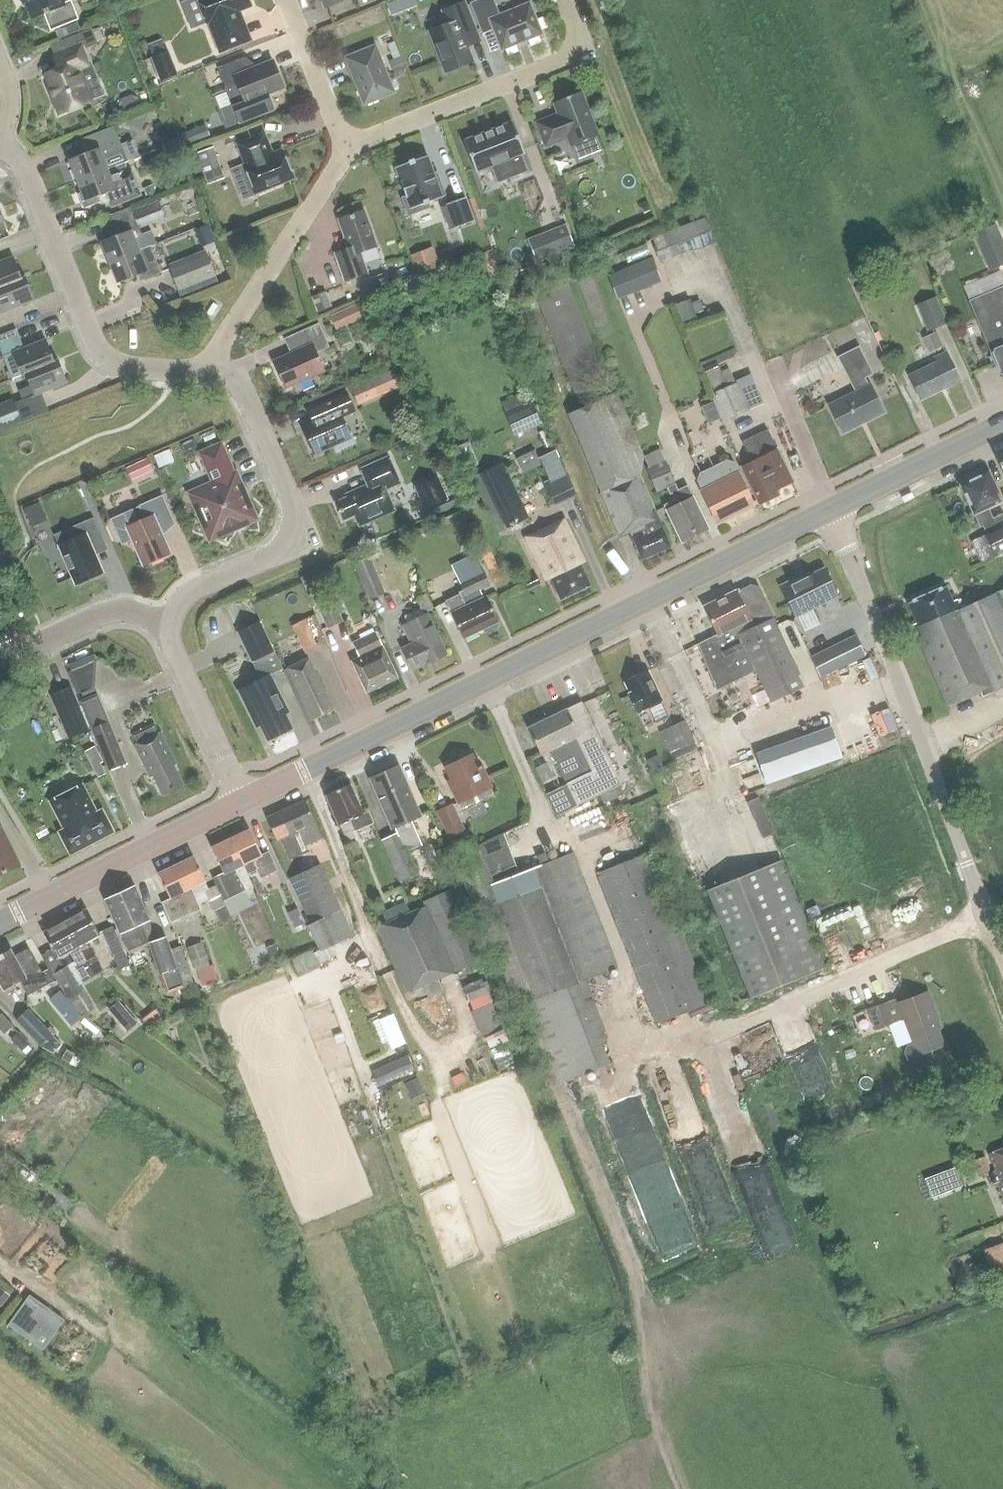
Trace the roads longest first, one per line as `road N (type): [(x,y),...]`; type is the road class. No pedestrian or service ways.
road 1 (secondary): [(244,801),(831,509)]
road 2 (unclassified): [(1002,955),(831,509)]
road 3 (residential): [(209,373),(242,387),(296,509),(297,532),(286,550),(197,587),(172,623)]
road 4 (residential): [(0,144),(29,177),(104,355),(129,367),(209,373)]
road 5 (residential): [(345,148),(565,61),(576,25),(565,0)]
road 6 (secondary): [(0,922),(244,801)]
road 7 (residential): [(209,373),(345,148)]
road 8 (residential): [(244,801),(173,649),(172,623)]
road 9 (secondary): [(831,509),(1002,423)]
road 10 (residential): [(172,623),(106,612),(0,662)]
road 11 (residential): [(286,0),(345,148)]

